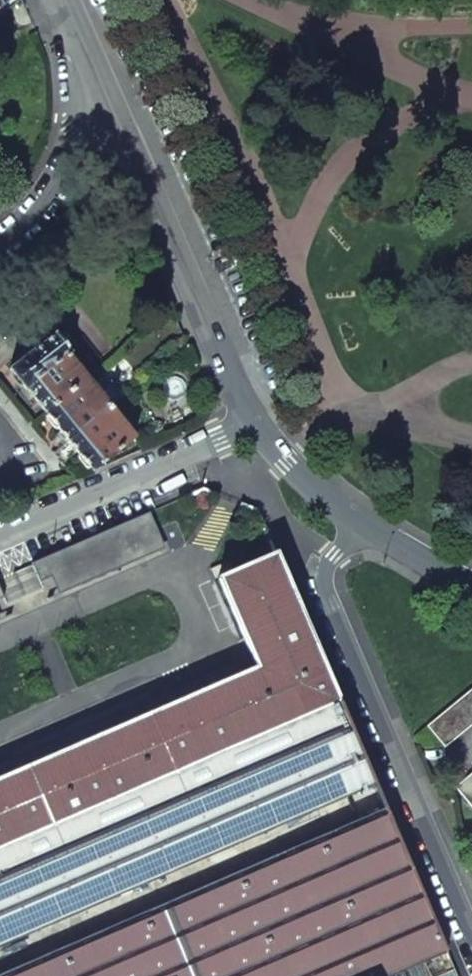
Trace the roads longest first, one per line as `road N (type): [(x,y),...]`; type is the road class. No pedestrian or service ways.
road 1 (residential): [(363,522),(318,584),(471,945)]
road 2 (residential): [(256,440),(116,118)]
road 3 (residential): [(0,545),(256,440)]
road 4 (residential): [(116,118),(0,236)]
road 5 (residential): [(363,522),(256,440)]
road 6 (residential): [(116,118),(62,0)]
road 7 (residential): [(471,586),(363,522)]

